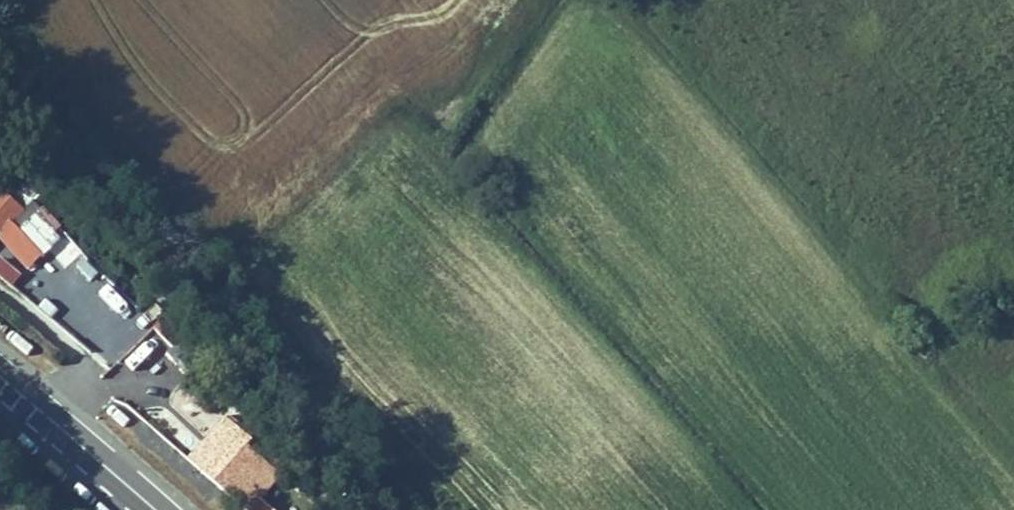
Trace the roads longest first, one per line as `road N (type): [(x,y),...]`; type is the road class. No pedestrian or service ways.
road 1 (primary): [(165,509),(0,369)]

